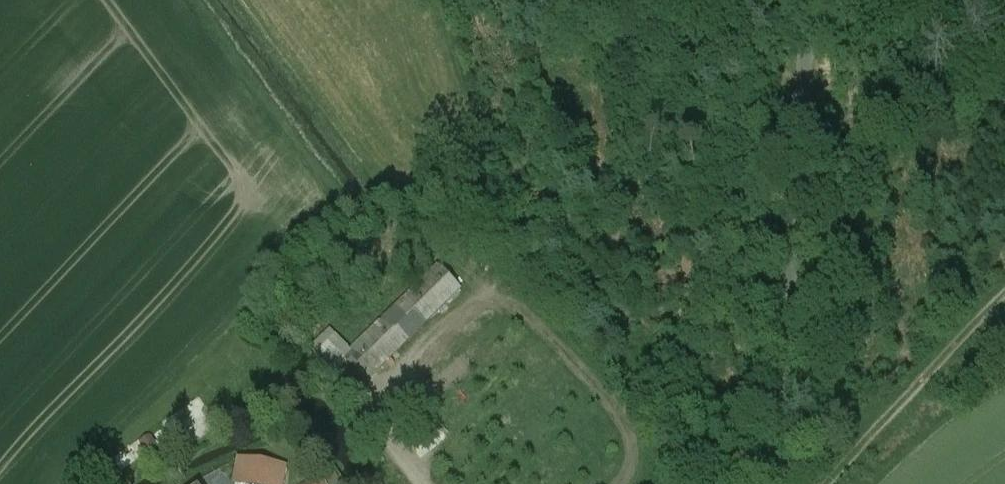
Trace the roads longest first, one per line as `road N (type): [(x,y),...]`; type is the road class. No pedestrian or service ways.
road 1 (unclassified): [(780,483),(812,0)]
road 2 (track): [(824,483),(1004,294)]

